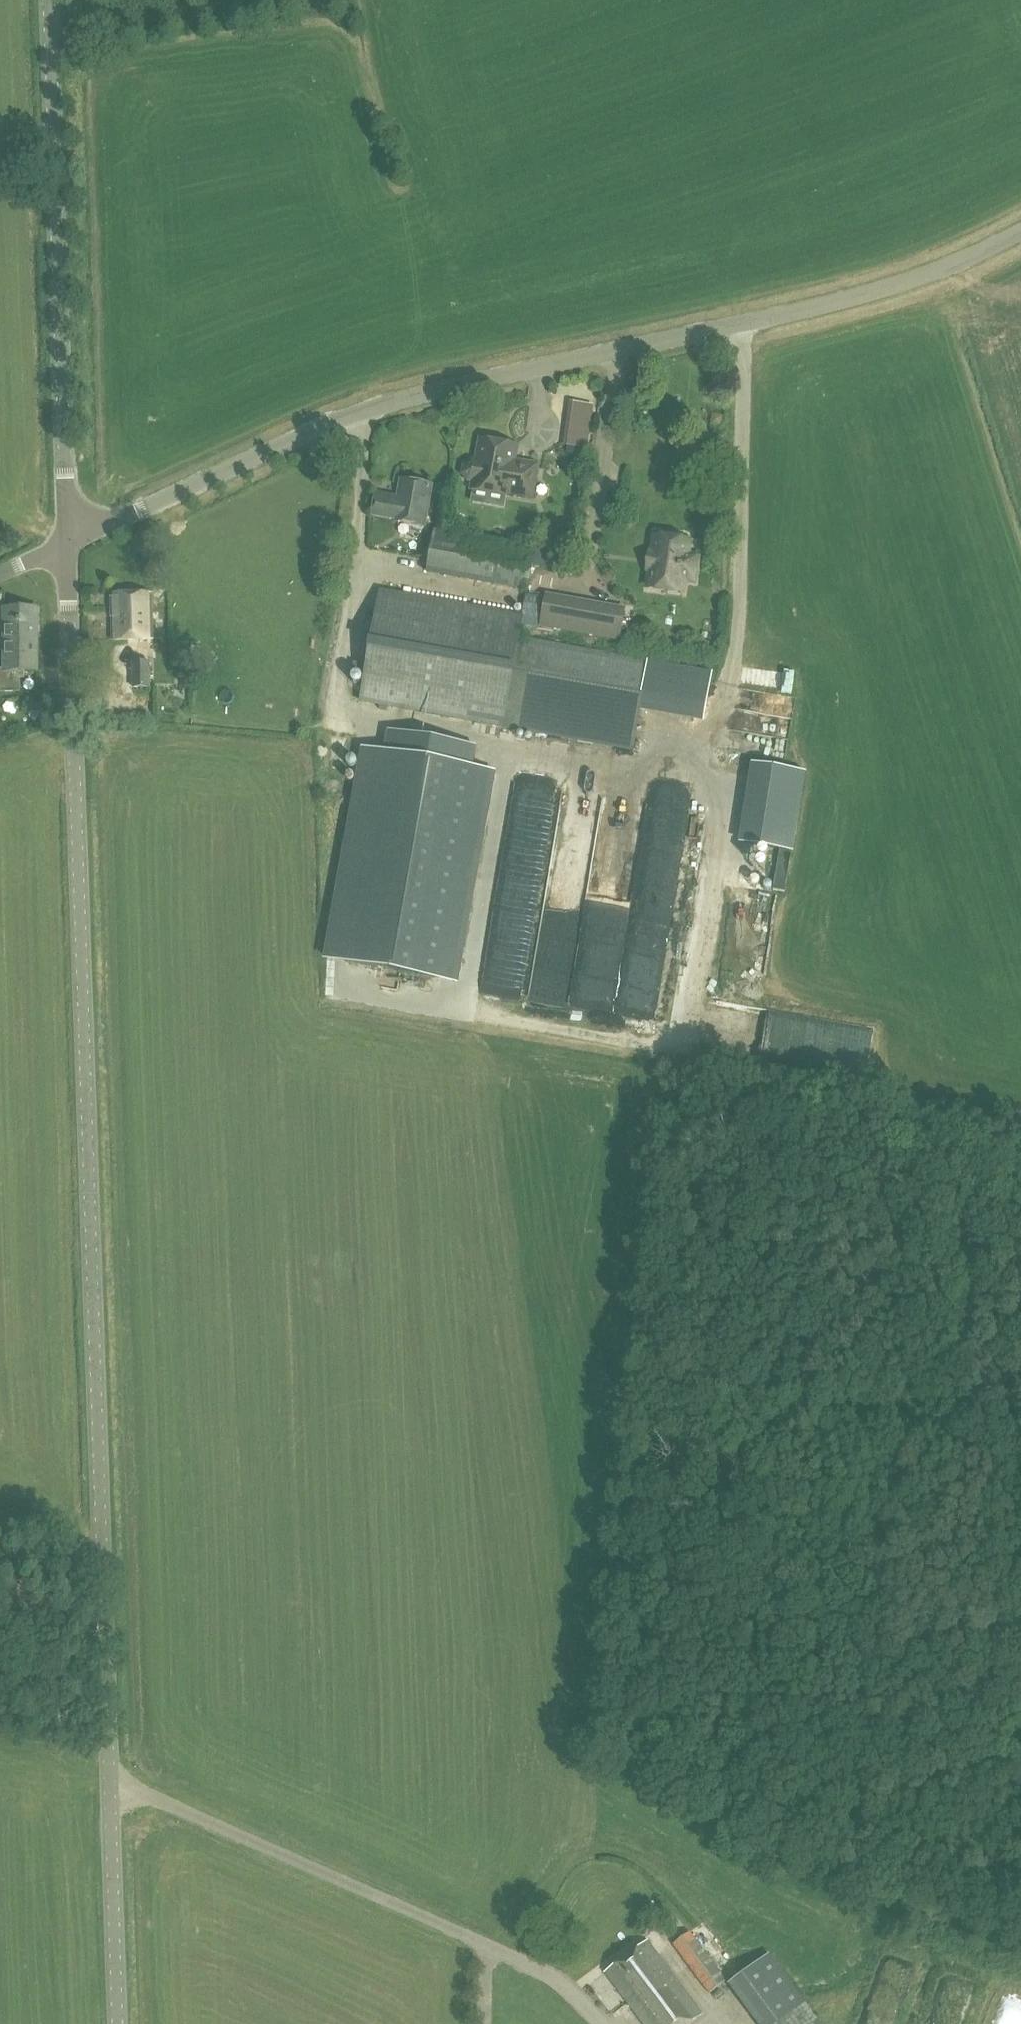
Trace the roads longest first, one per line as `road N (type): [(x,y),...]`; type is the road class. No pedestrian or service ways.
road 1 (unclassified): [(118,2023),(66,543)]
road 2 (unclassified): [(66,543),(276,444),(392,401),(835,301),(932,271),(1020,230)]
road 3 (unclassified): [(66,543),(49,0)]

